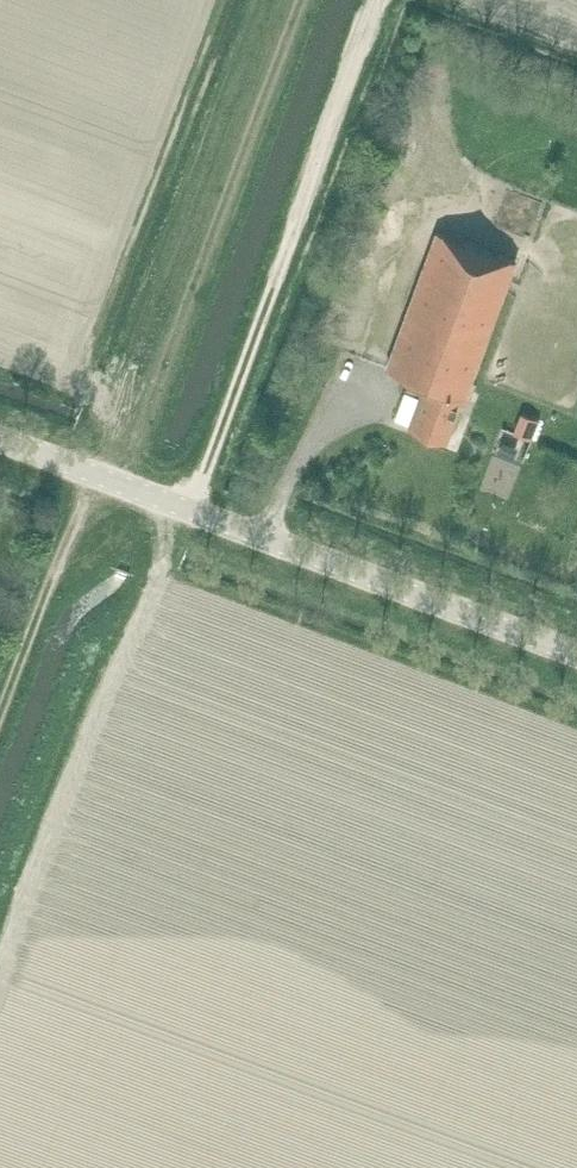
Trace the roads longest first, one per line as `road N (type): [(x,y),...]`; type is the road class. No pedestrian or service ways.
road 1 (tertiary): [(576,654),(0,438)]
road 2 (track): [(377,0),(197,513)]
road 3 (track): [(0,716),(91,472)]

